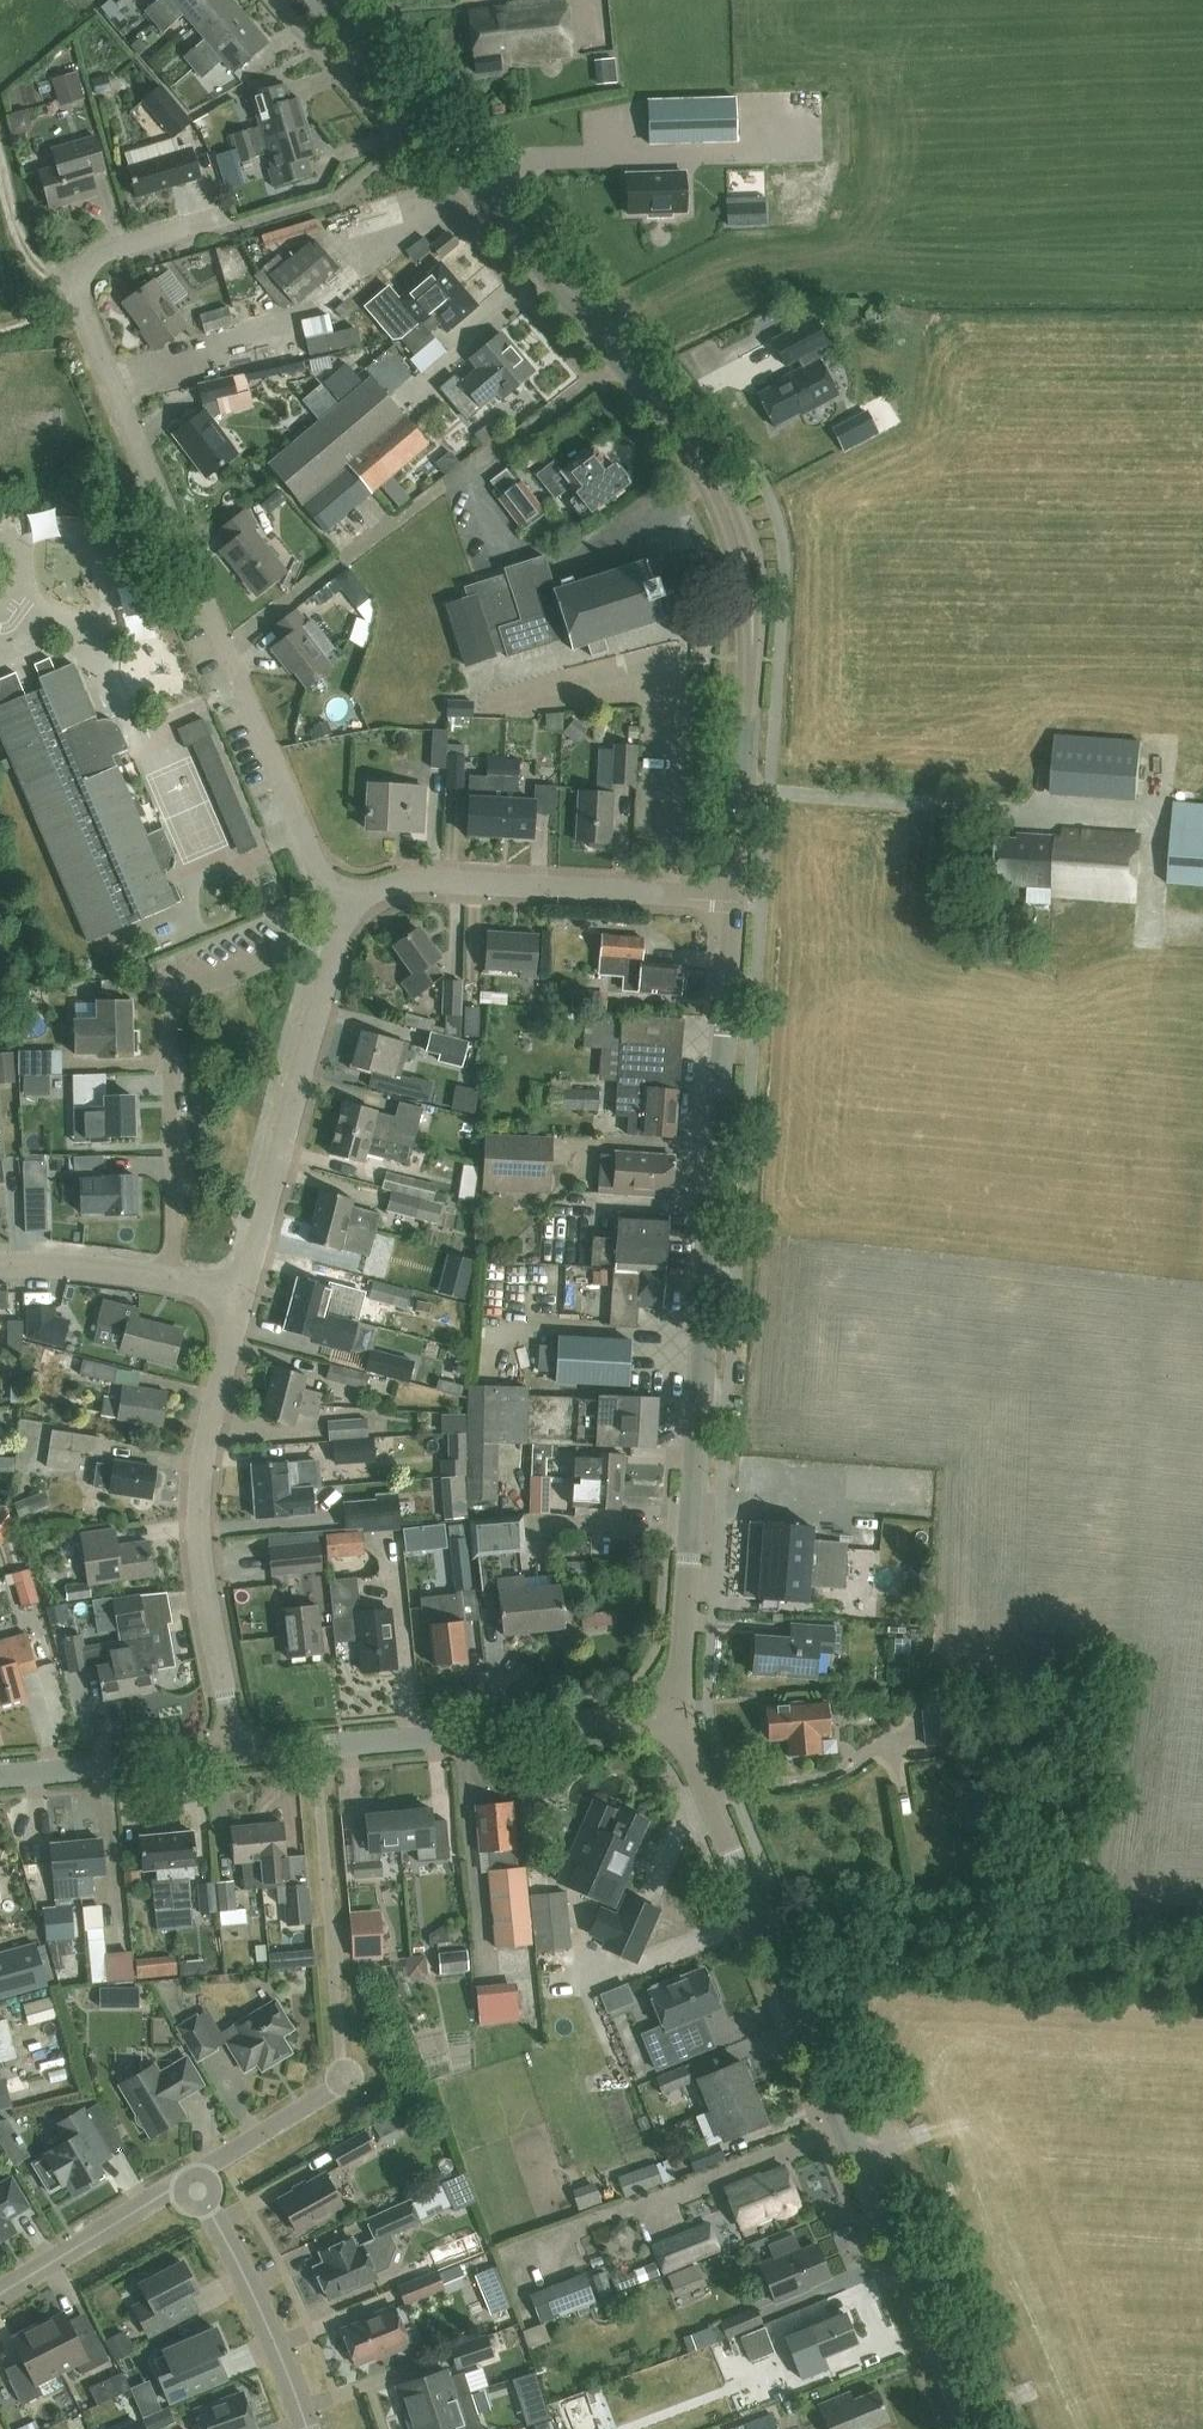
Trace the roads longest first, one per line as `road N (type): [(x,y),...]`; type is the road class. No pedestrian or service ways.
road 1 (residential): [(349,911),(324,880),(78,295),(79,278),(95,257),(226,214)]
road 2 (tertiary): [(674,1710),(733,892)]
road 3 (tertiary): [(969,2428),(674,1710)]
road 4 (tertiary): [(674,421),(324,0)]
road 5 (residential): [(197,2179),(345,2080),(314,1746)]
road 6 (residential): [(174,1281),(168,1001),(342,926)]
road 7 (residential): [(238,1753),(209,1616),(200,1469),(240,1297)]
road 8 (track): [(756,1915),(1202,1932)]
road 9 (residential): [(349,911),(415,879),(733,892)]
road 10 (residential): [(342,926),(240,1297)]
road 11 (tertiary): [(314,1746),(674,1710)]
road 12 (residential): [(303,2428),(263,2318),(197,2179)]
road 13 (tertiary): [(751,661),(759,579),(746,525),(719,475),(674,421)]
road 14 (tertiary): [(674,421),(721,518),(751,661)]
road 15 (tertiary): [(0,1776),(238,1753)]
road 16 (residential): [(0,2301),(197,2179)]
road 17 (tertiary): [(733,892),(751,661)]
road 18 (residential): [(0,1264),(174,1281)]
road 19 (track): [(78,285),(49,276),(27,254),(0,165)]

